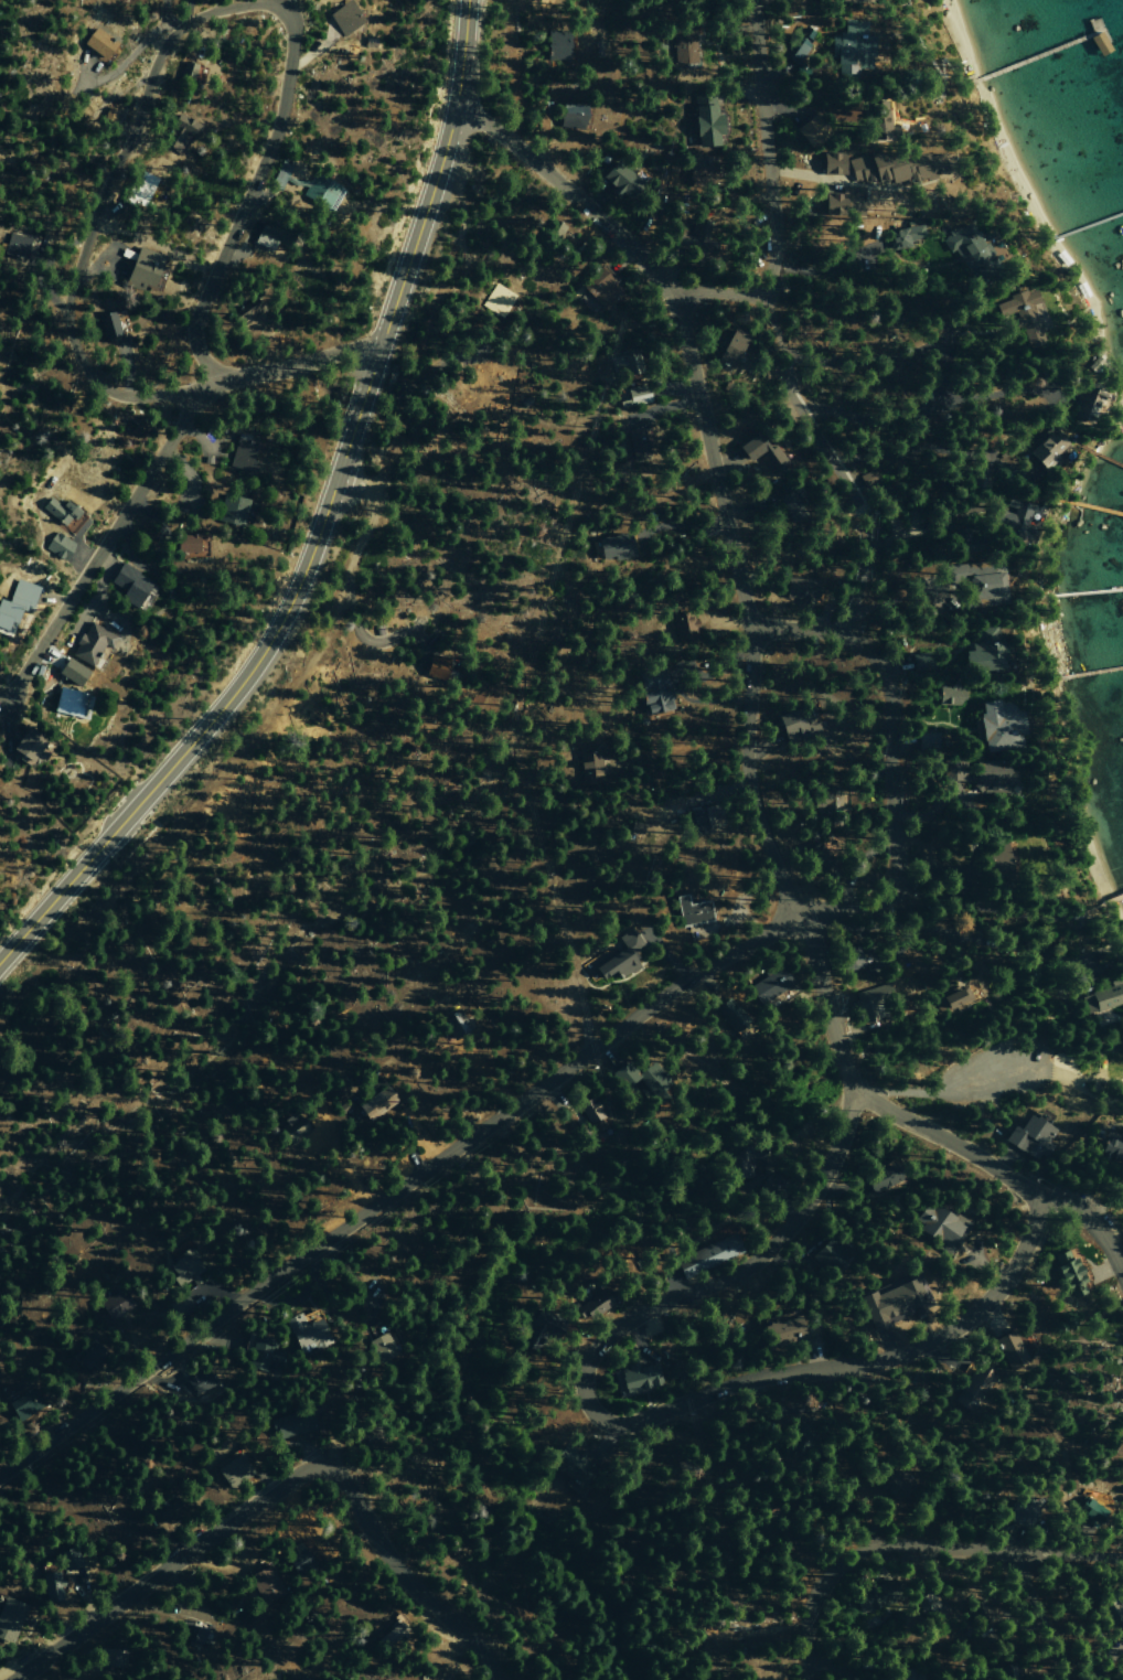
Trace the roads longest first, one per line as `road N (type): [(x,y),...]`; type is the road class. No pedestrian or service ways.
road 1 (primary): [(0,958),(244,680),(295,592),(443,152),(467,0)]
road 2 (residential): [(1042,1199),(1006,1277),(946,1334),(885,1360),(753,1379),(638,1422),(606,1424),(584,1390),(590,1355),(622,1323),(737,1273),(773,1243),(828,1165),(854,1090)]
road 3 (residential): [(0,1475),(687,980),(795,920)]
road 4 (residential): [(795,920),(747,789),(749,629),(671,297),(632,248),(498,132),(453,114)]
road 5 (residential): [(492,1679),(480,1649),(376,1544),(344,1486),(317,1469),(281,1484),(14,1679)]
road 6 (residential): [(289,63),(290,21),(280,10),(253,1),(184,20),(163,44),(150,95),(100,197),(78,272),(76,341),(92,372),(117,389),(180,396)]
road 7 (residential): [(749,629),(841,634),(875,660),(888,693),(894,890),(885,900),(819,908),(795,920)]
road 8 (residential): [(841,634),(860,579),(863,514),(791,395),(764,296)]
road 9 (residential): [(180,396),(122,516),(0,707)]
road 10 (residential): [(201,390),(196,323),(268,146),(289,63)]
road 11 (residential): [(764,296),(773,224),(752,0)]
road 12 (residential): [(1003,1552),(910,1545),(863,1552),(823,1583),(811,1607),(804,1679)]
road 13 (track): [(342,586),(297,677),(205,791)]
road 14 (residential): [(1042,1199),(854,1090)]
road 15 (residential): [(382,340),(180,396)]
road 16 (residential): [(854,1090),(795,920)]
road 17 (residential): [(1060,1679),(1049,1625),(1003,1552)]
road 18 (residential): [(1122,1562),(1003,1552)]

